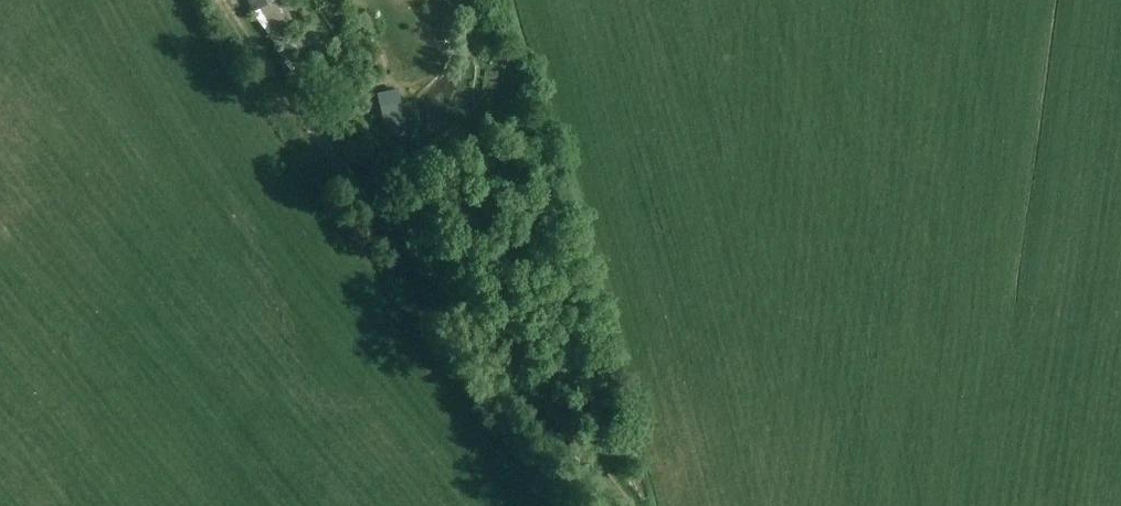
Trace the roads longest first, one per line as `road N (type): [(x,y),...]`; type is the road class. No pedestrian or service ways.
road 1 (track): [(624,505),(383,218),(224,0)]

